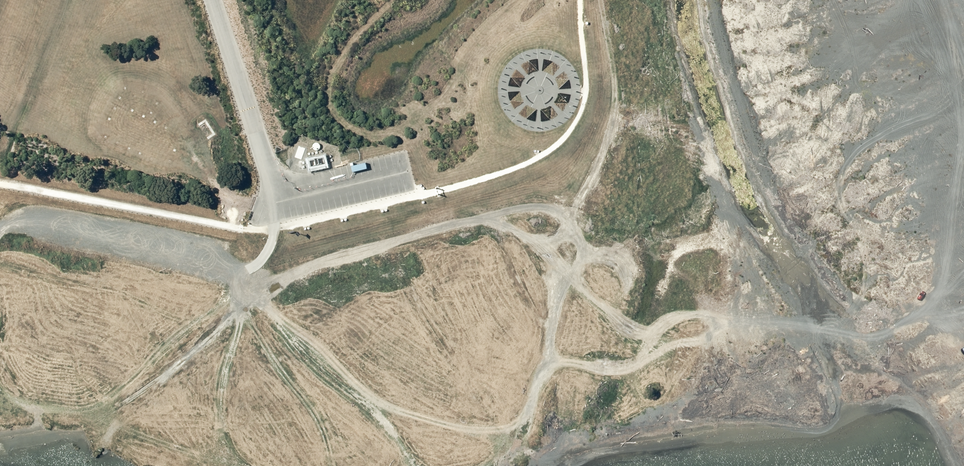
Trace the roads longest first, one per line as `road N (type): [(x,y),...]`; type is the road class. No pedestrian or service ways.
road 1 (track): [(589,256),(580,236),(545,212),(455,227),(289,280),(254,274),(197,242),(88,217),(43,212),(0,227)]
road 2 (track): [(234,465),(192,428),(184,404),(199,356),(271,247),(278,199)]
road 3 (track): [(589,256),(562,279),(552,337),(509,465)]
road 4 (track): [(216,332),(131,400),(77,460)]

